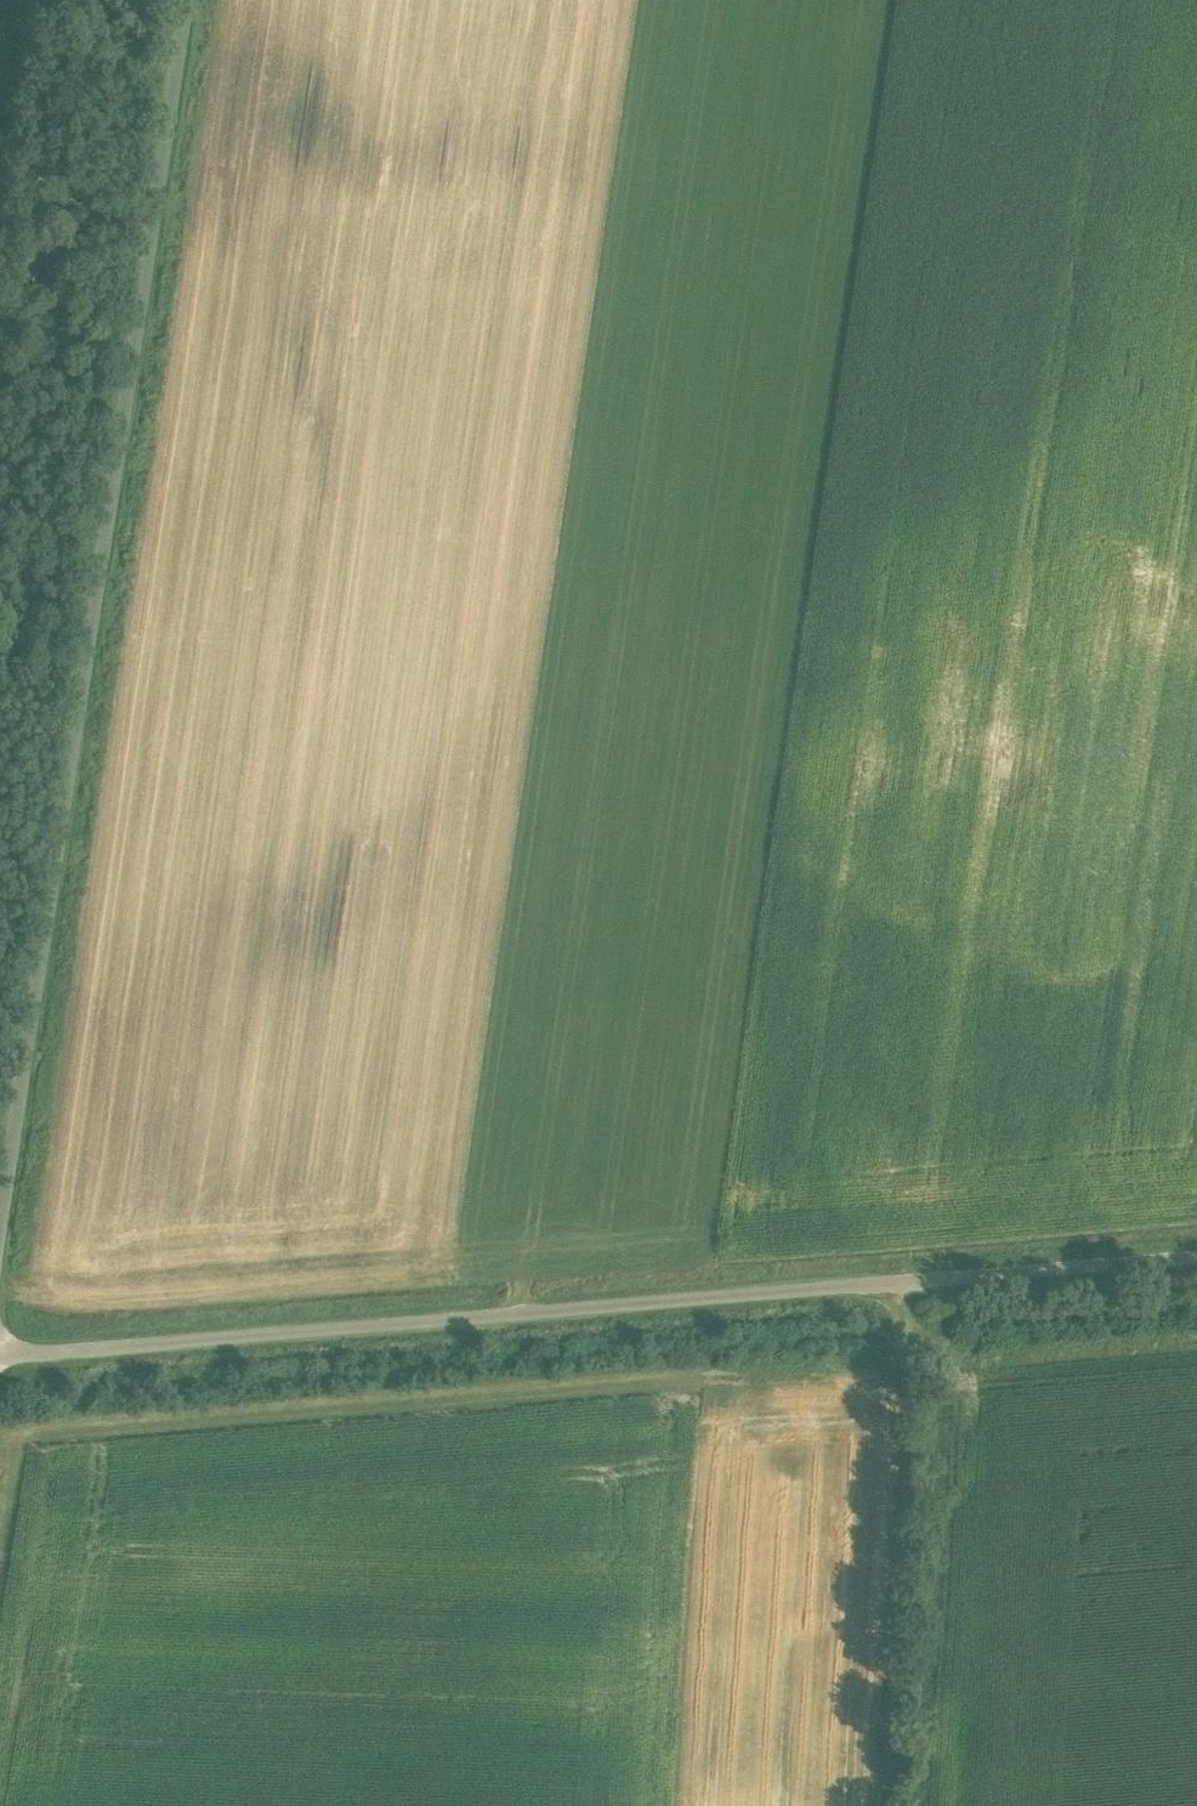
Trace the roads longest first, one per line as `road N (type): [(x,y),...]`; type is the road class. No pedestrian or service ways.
road 1 (unclassified): [(183,0),(0,1231)]
road 2 (unclassified): [(1196,1261),(0,1353)]

